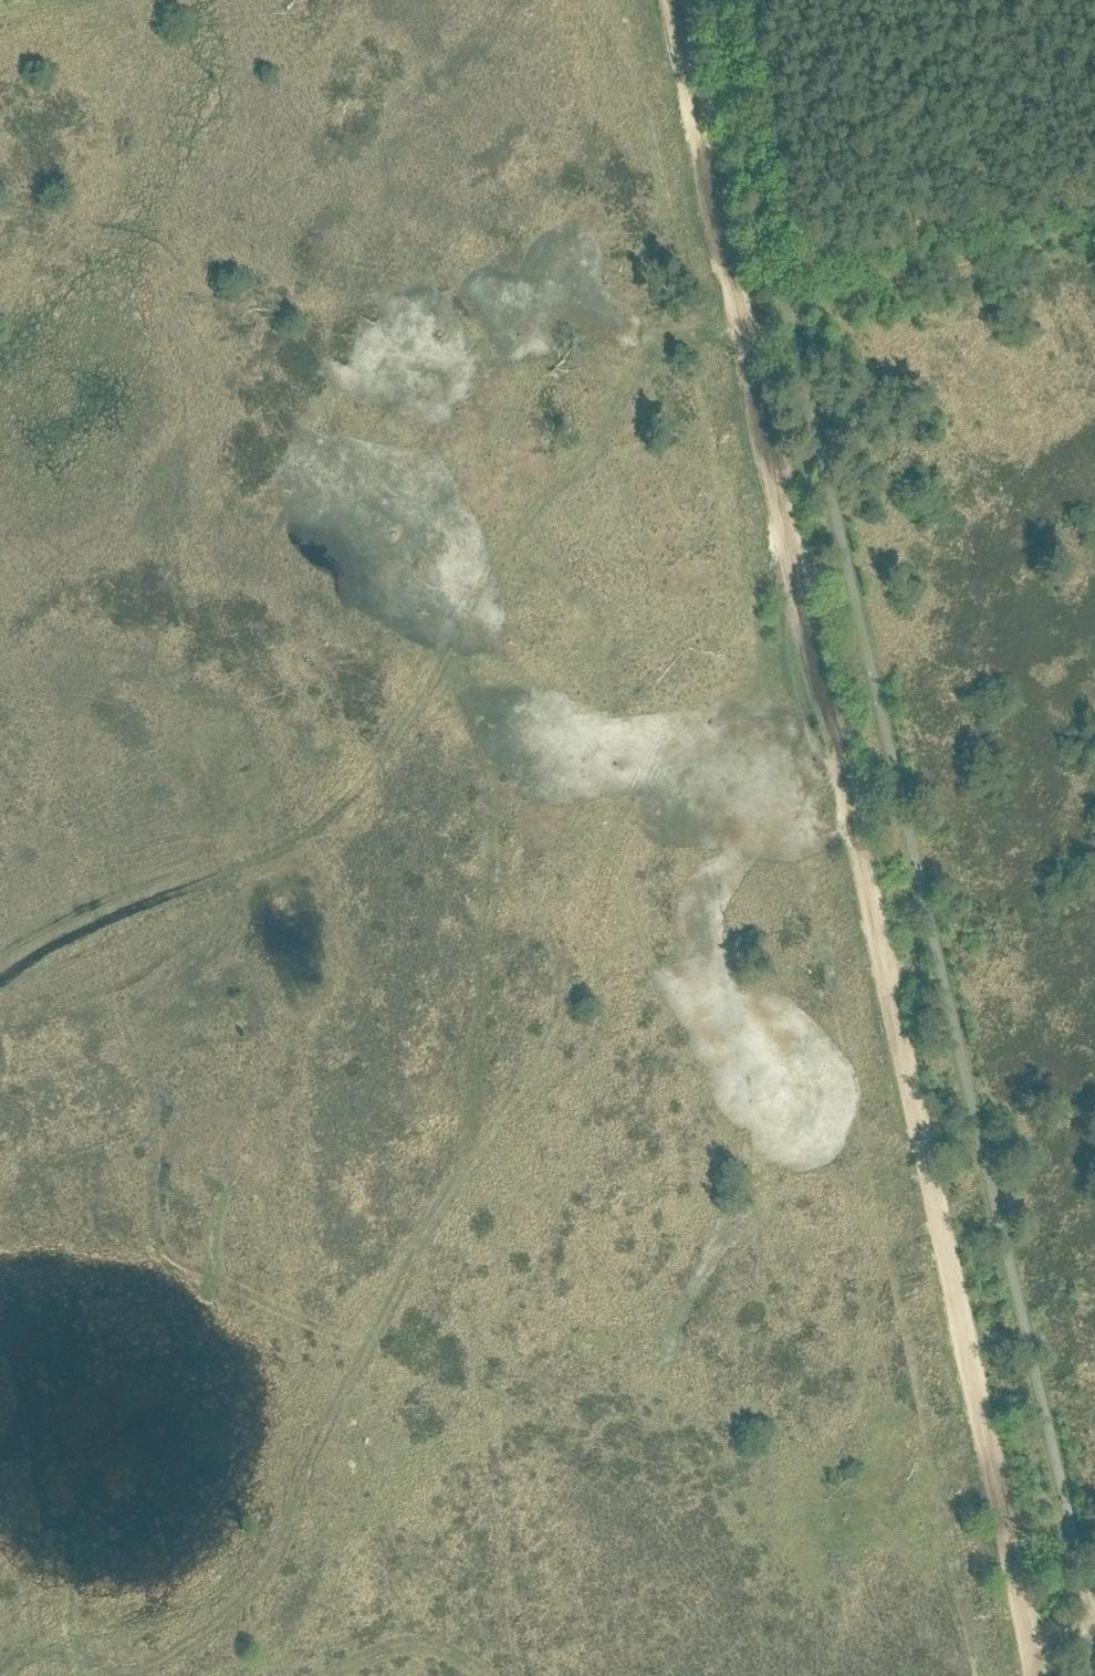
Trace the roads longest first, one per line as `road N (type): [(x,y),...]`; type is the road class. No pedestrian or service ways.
road 1 (track): [(1029,1641),(675,0)]

